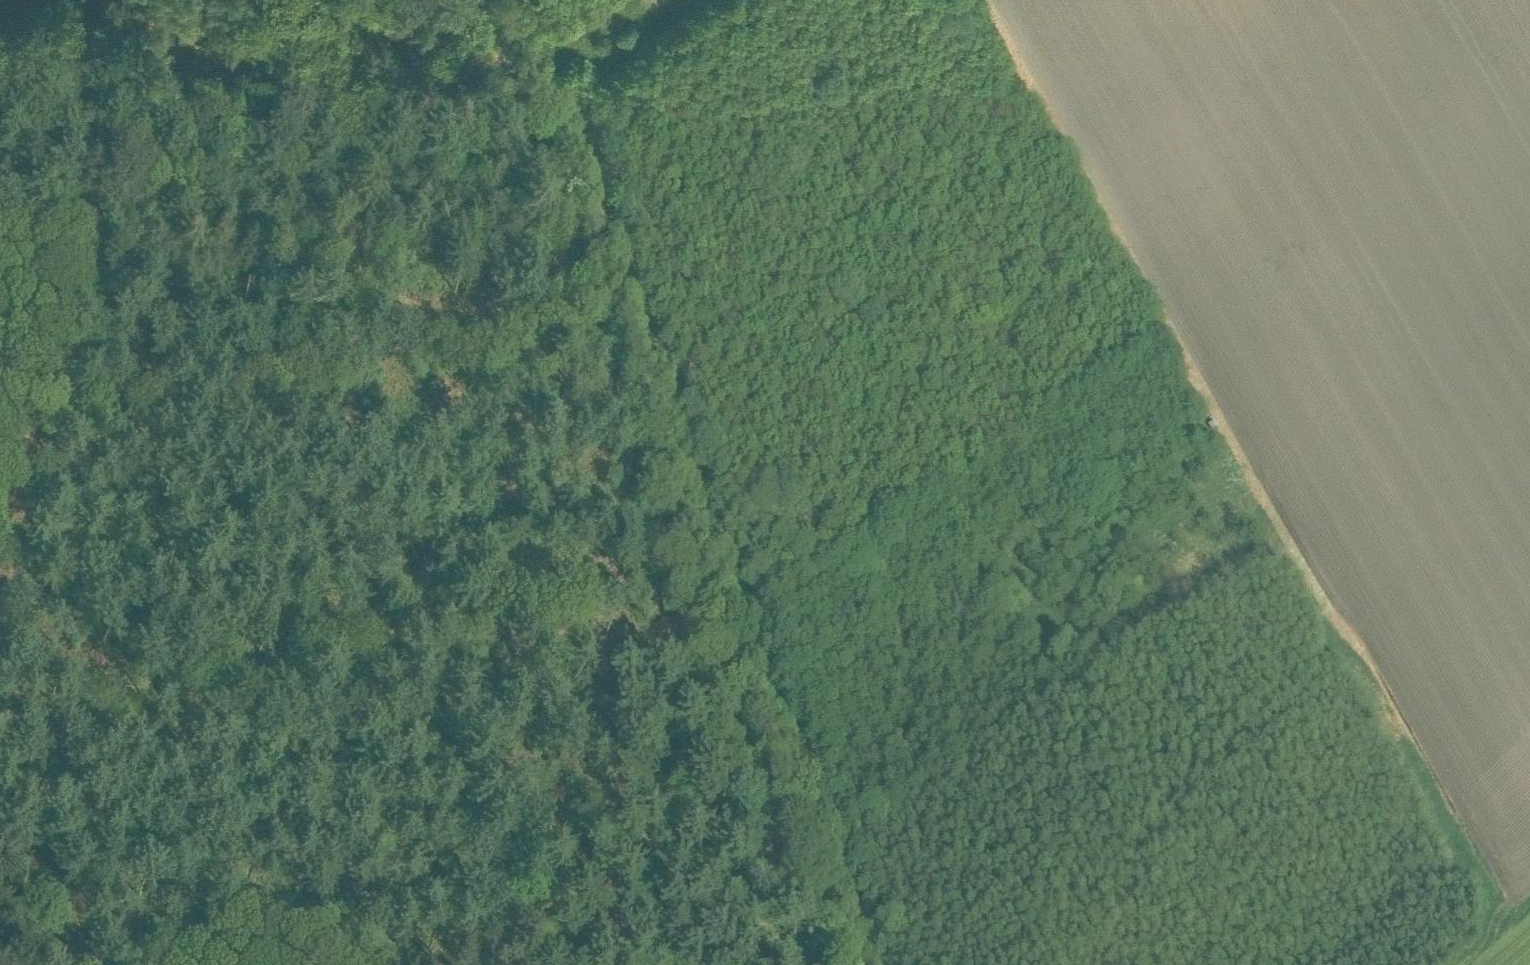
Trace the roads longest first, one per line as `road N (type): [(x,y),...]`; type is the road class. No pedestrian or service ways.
road 1 (track): [(812,964),(530,185)]
road 2 (track): [(530,185),(465,0)]

